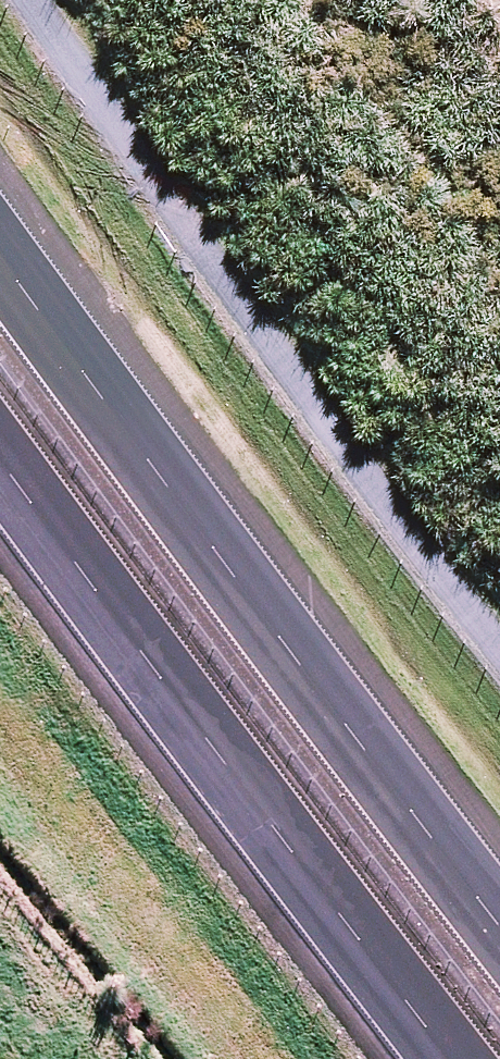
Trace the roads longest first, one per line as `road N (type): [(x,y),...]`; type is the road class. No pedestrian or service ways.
road 1 (motorway): [(0,237),(326,696),(499,923)]
road 2 (motorway): [(451,1058),(166,683),(0,440)]

